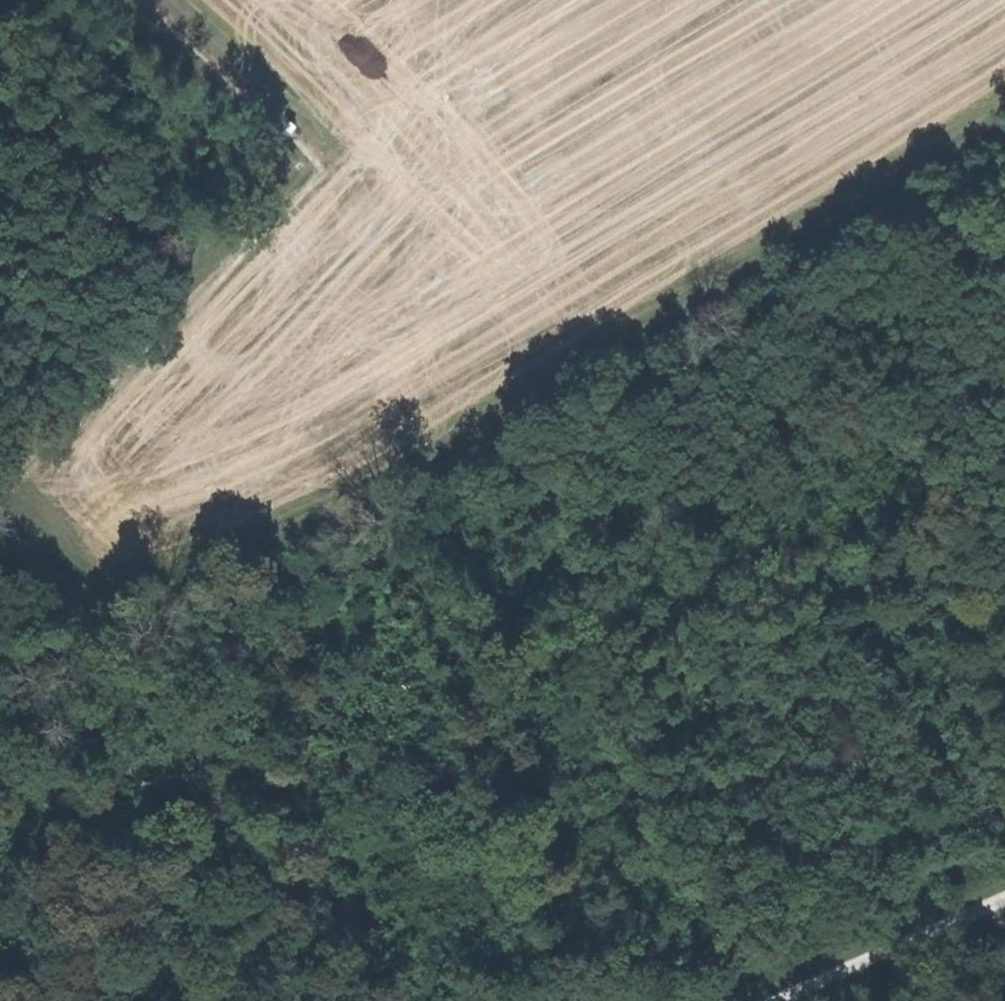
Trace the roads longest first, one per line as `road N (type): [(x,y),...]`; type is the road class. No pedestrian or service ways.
road 1 (track): [(143,0),(310,171),(0,490)]
road 2 (track): [(782,1000),(1004,898)]

